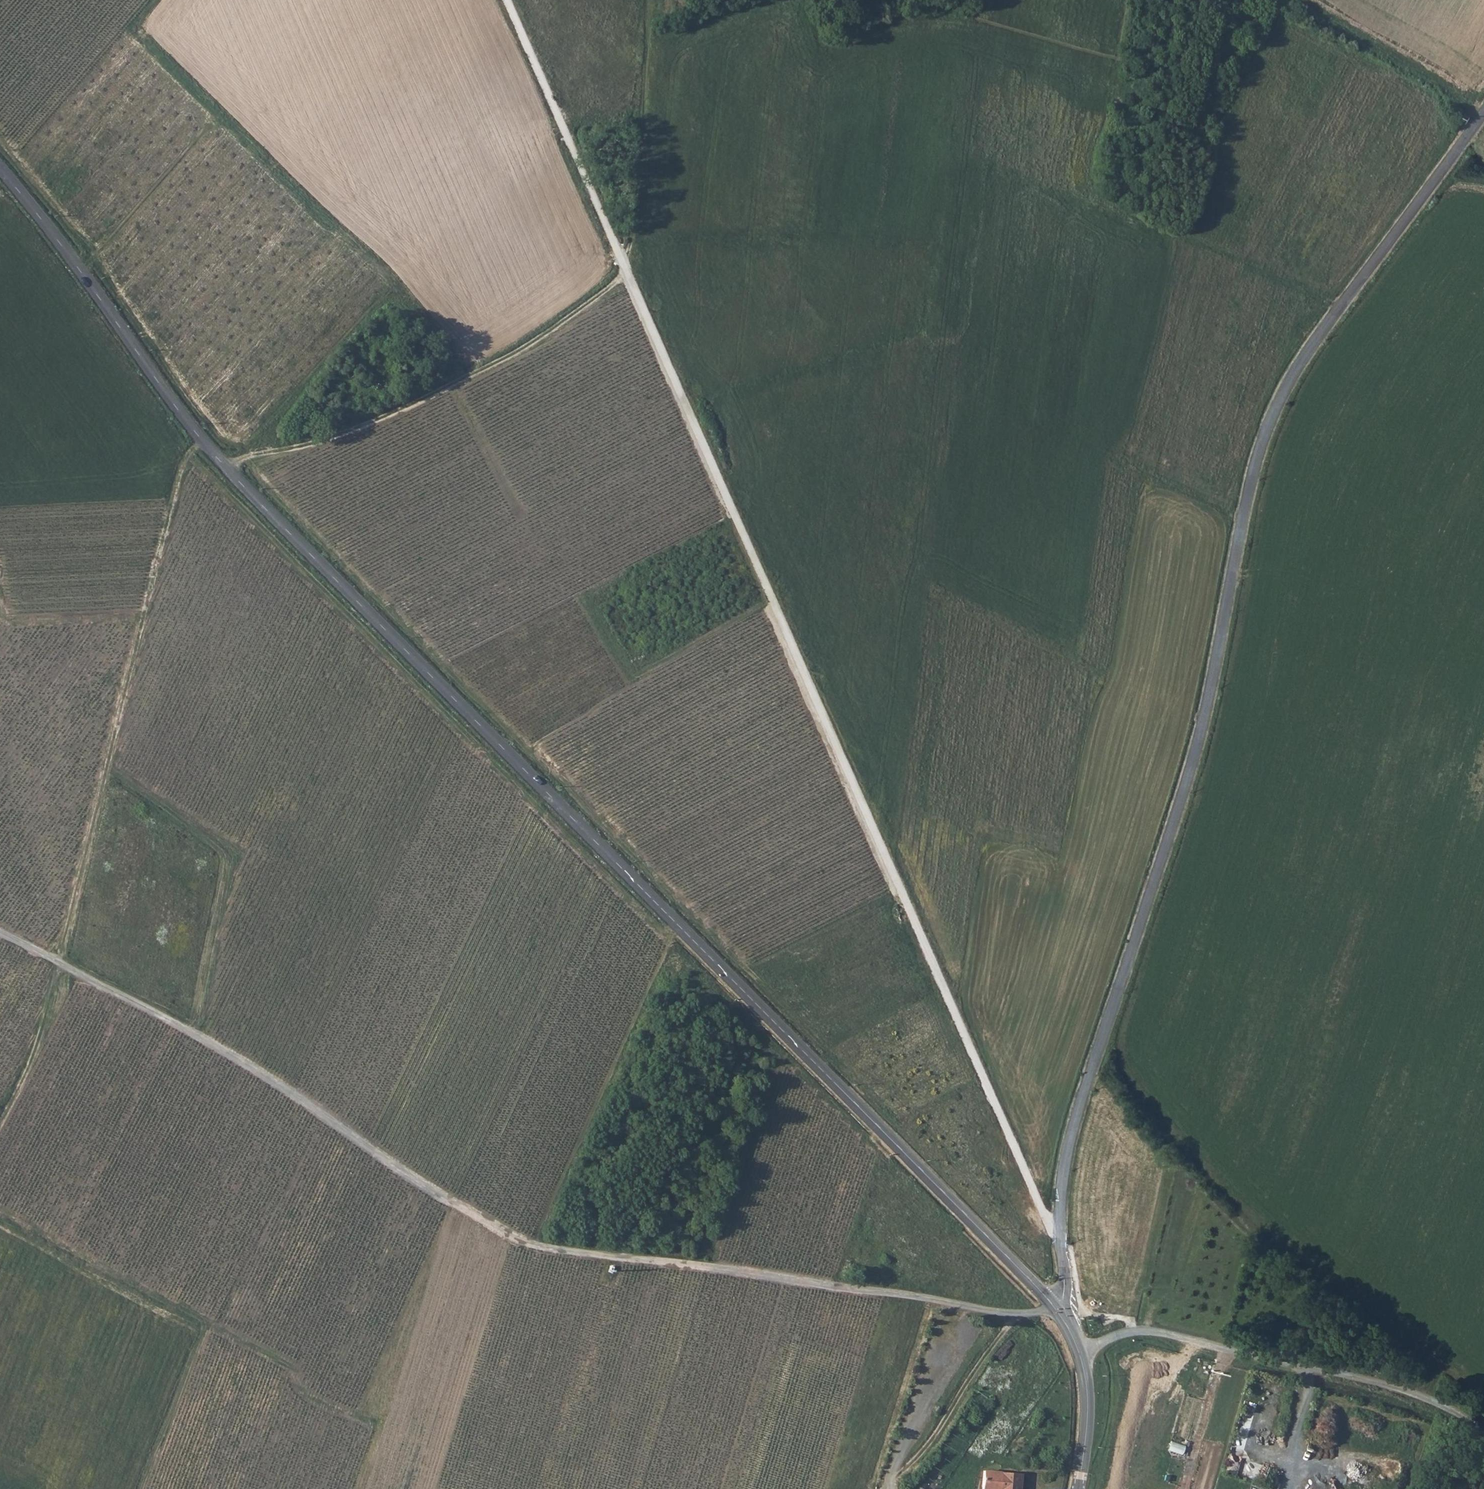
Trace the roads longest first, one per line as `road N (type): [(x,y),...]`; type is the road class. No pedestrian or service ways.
road 1 (tertiary): [(1055,1309),(227,471),(0,170)]
road 2 (track): [(1062,1242),(981,1077),(508,0)]
road 3 (unclassified): [(1483,114),(1308,354),(1270,425),(1192,771),(1067,1153),(1064,1296),(1055,1309)]
road 4 (track): [(227,471),(411,410),(599,299),(625,269),(630,244),(647,0)]
road 5 (track): [(0,1124),(48,1014),(181,469),(201,442)]
road 6 (track): [(0,937),(241,1062),(519,1244)]
road 7 (track): [(0,1212),(293,1367),(304,1395),(325,1408),(435,1444)]
road 8 (track): [(1341,309),(1184,241),(1269,22)]
road 9 (track): [(367,1149),(543,793)]
road 10 (track): [(196,1038),(231,855),(105,770)]
road 11 (track): [(1203,724),(930,595)]
road 12 (track): [(1479,122),(1439,84),(1295,0)]
road 13 (track): [(1022,1317),(887,1488)]
road 14 (tertiary): [(1079,1488),(1087,1384),(1055,1309)]
road 15 (track): [(142,619),(15,623),(0,601)]
road 16 (track): [(1243,520),(1105,459)]
road 17 (track): [(450,390),(517,518)]
road 18 (track): [(644,36),(770,0)]

